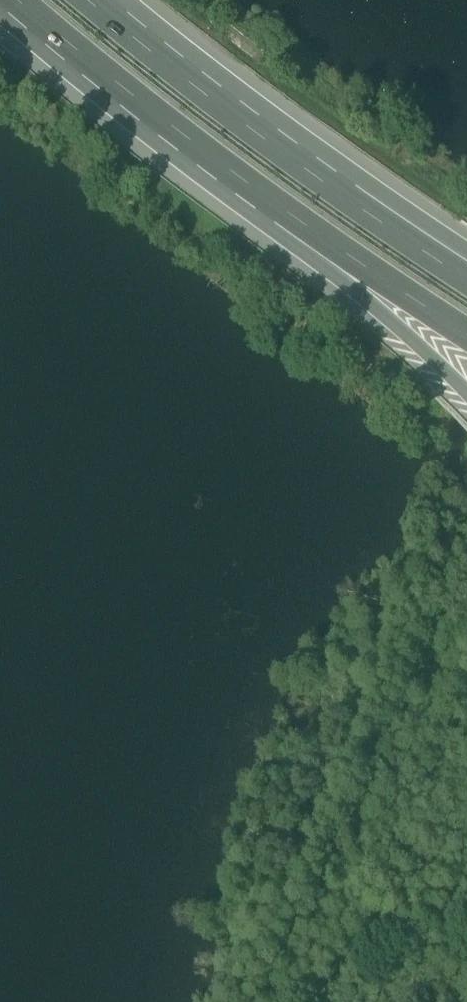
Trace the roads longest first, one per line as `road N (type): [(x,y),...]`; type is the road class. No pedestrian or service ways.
road 1 (motorway): [(224,172),(237,210),(466,396)]
road 2 (motorway): [(355,205),(96,0)]
road 3 (motorway): [(224,172),(466,341)]
road 4 (motorway): [(14,0),(224,172)]
road 5 (motorway): [(466,280),(355,205)]
road 6 (motorway): [(466,251),(423,224),(355,205)]

